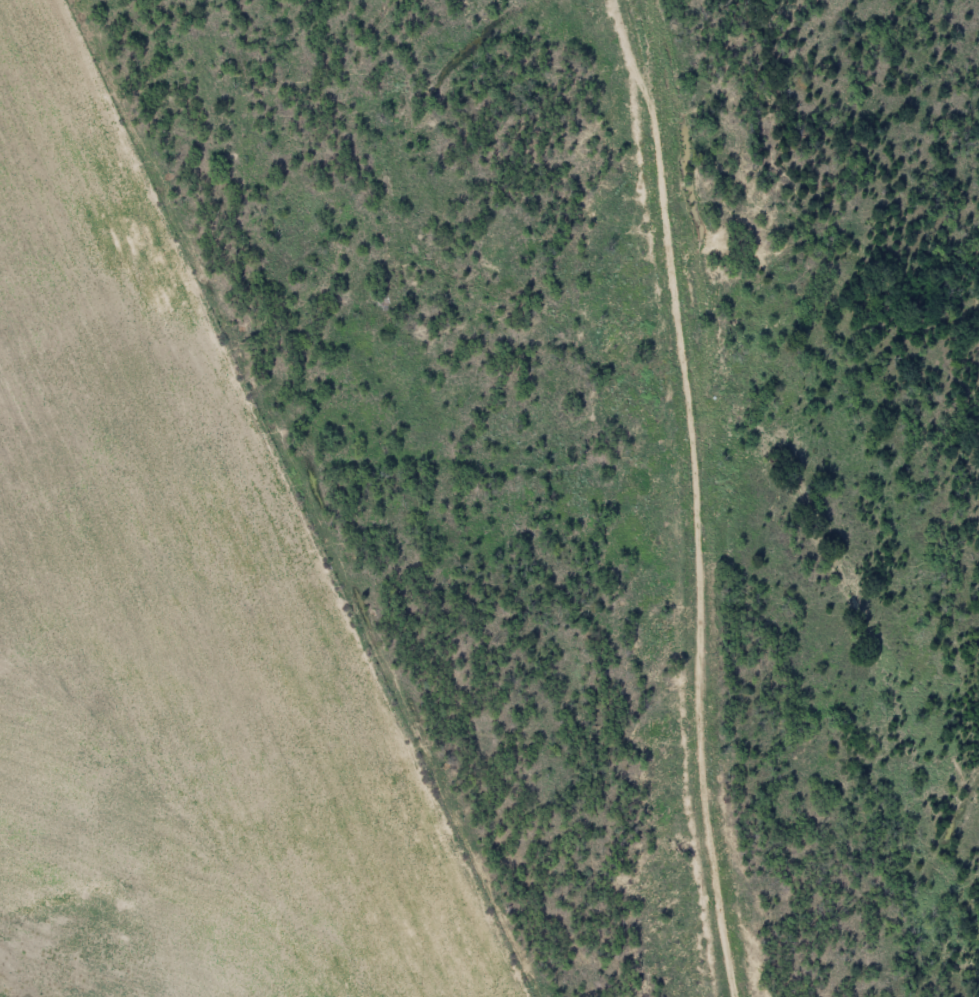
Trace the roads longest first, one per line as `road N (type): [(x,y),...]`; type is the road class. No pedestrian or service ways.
road 1 (residential): [(741,996),(706,775),(705,528),(689,317),(642,0)]

